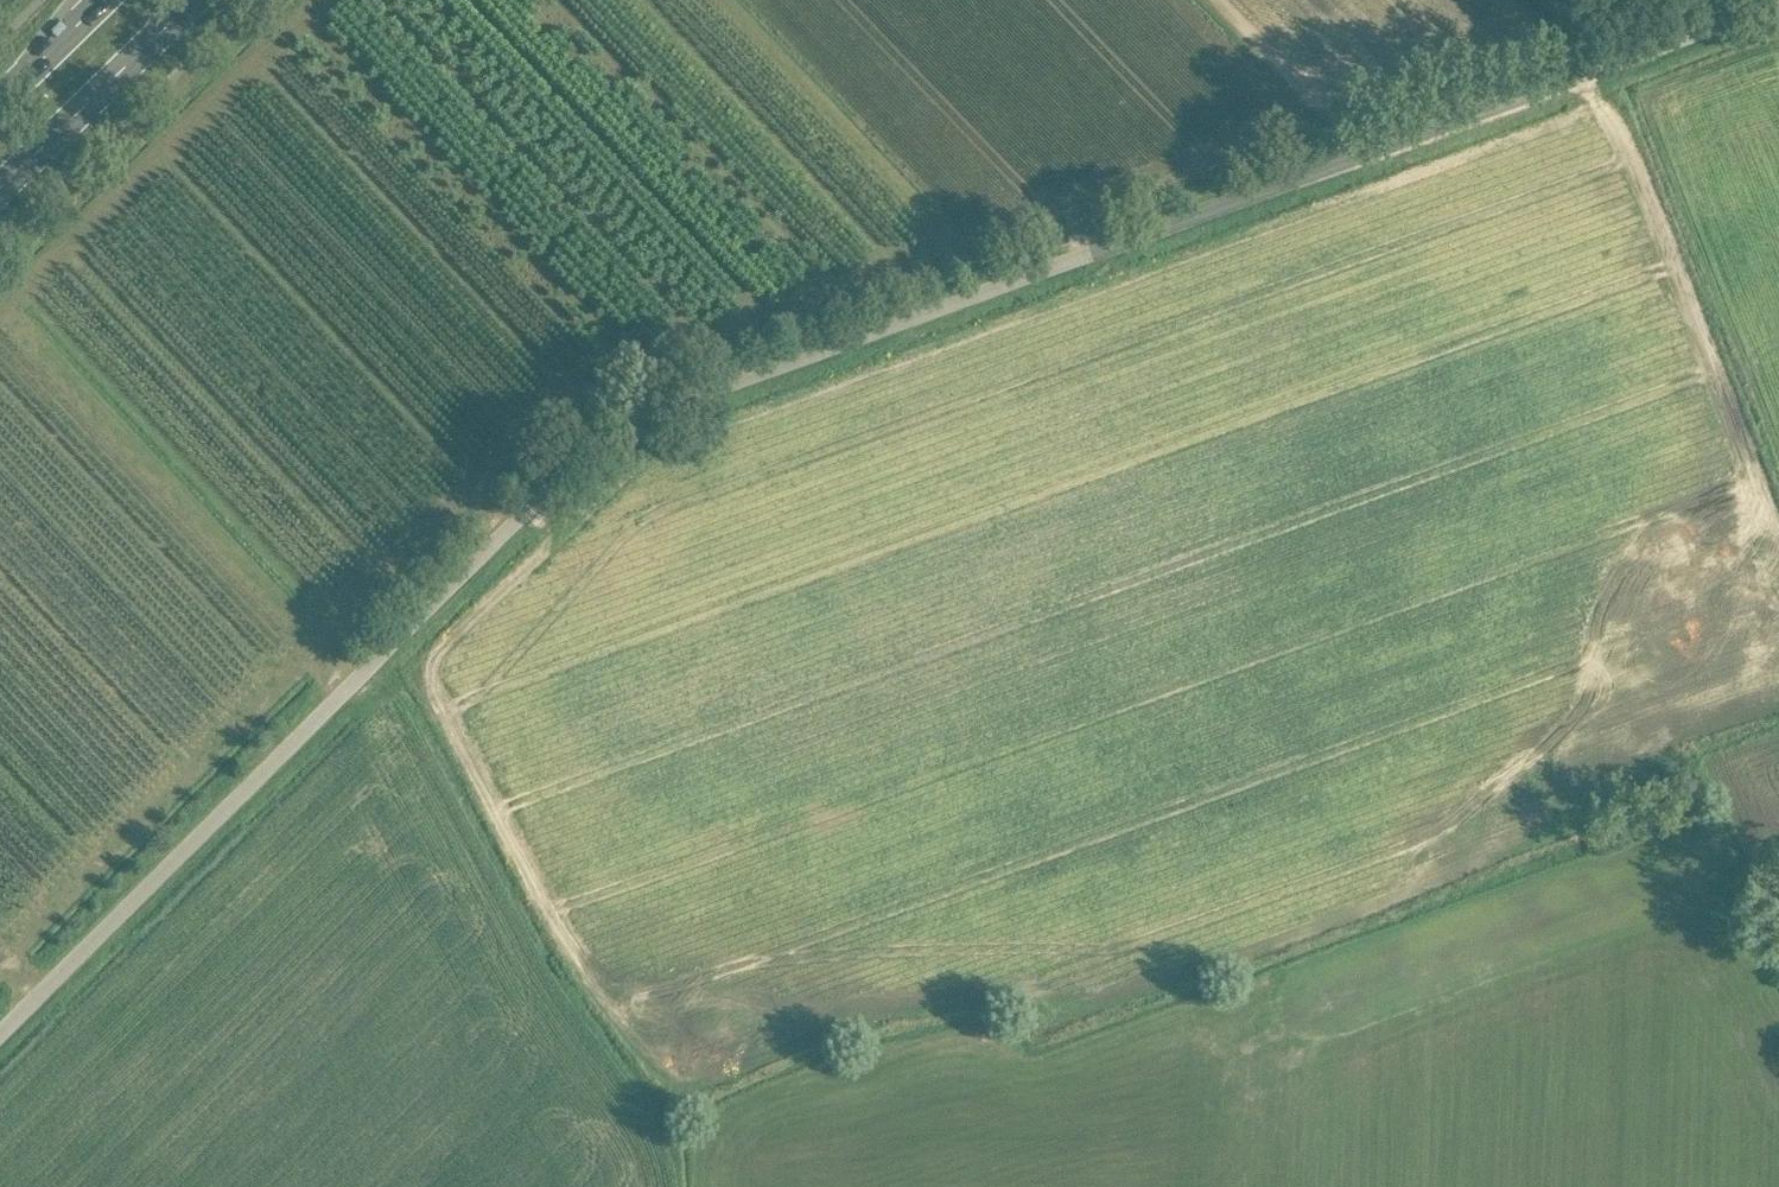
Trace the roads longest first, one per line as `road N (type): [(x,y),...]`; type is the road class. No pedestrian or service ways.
road 1 (unclassified): [(0,1035),(606,437),(1778,3)]
road 2 (primary): [(0,192),(197,0)]
road 3 (primary): [(108,0),(0,105)]

